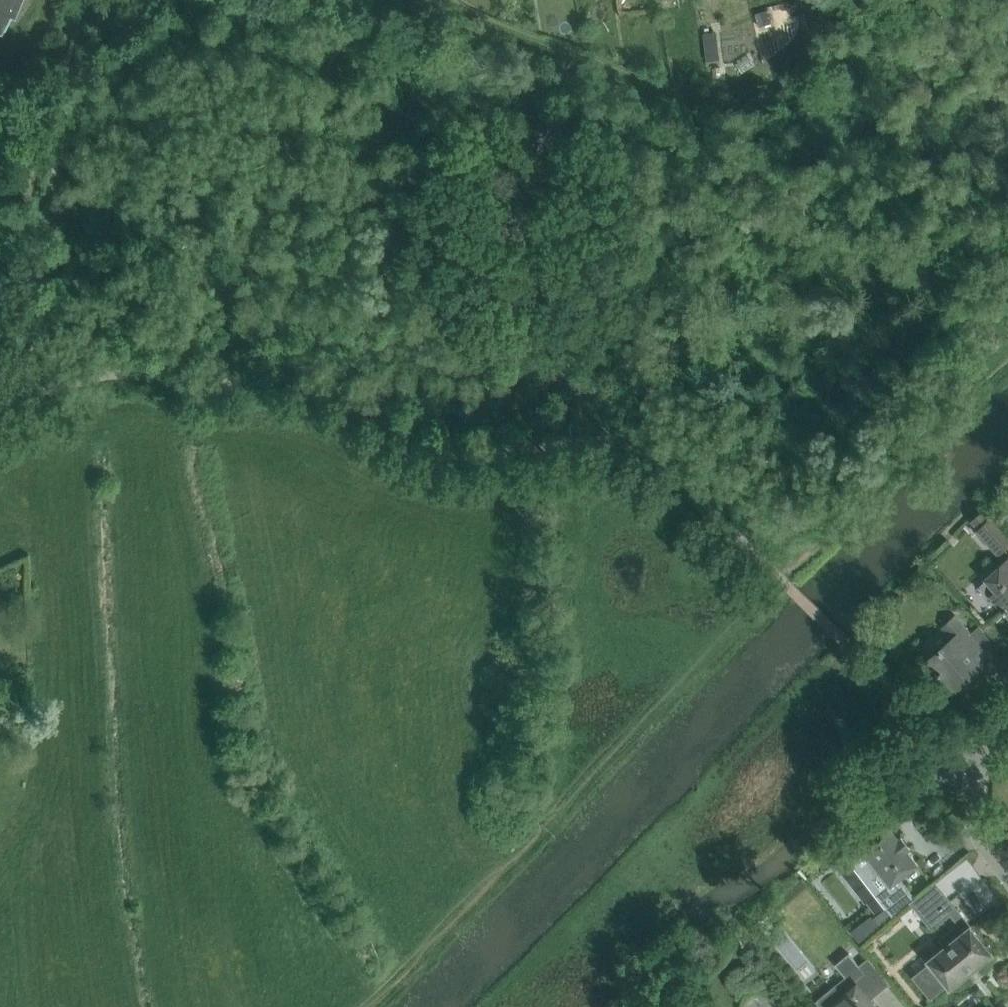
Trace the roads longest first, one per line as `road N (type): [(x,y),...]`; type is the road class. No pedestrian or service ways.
road 1 (residential): [(1007,871),(987,846),(974,792),(978,769),(1007,726)]

